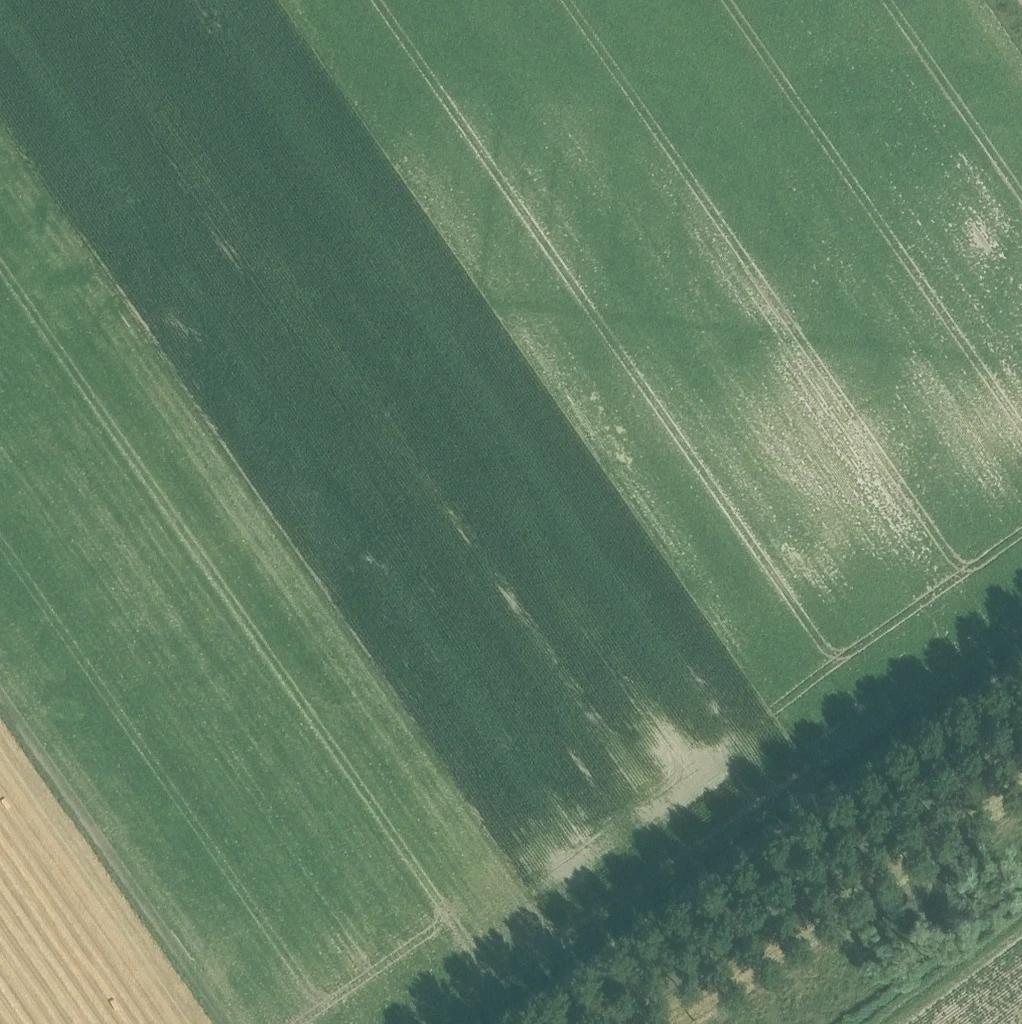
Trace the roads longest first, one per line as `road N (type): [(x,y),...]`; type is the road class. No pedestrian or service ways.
road 1 (track): [(1021,668),(512,1023)]

